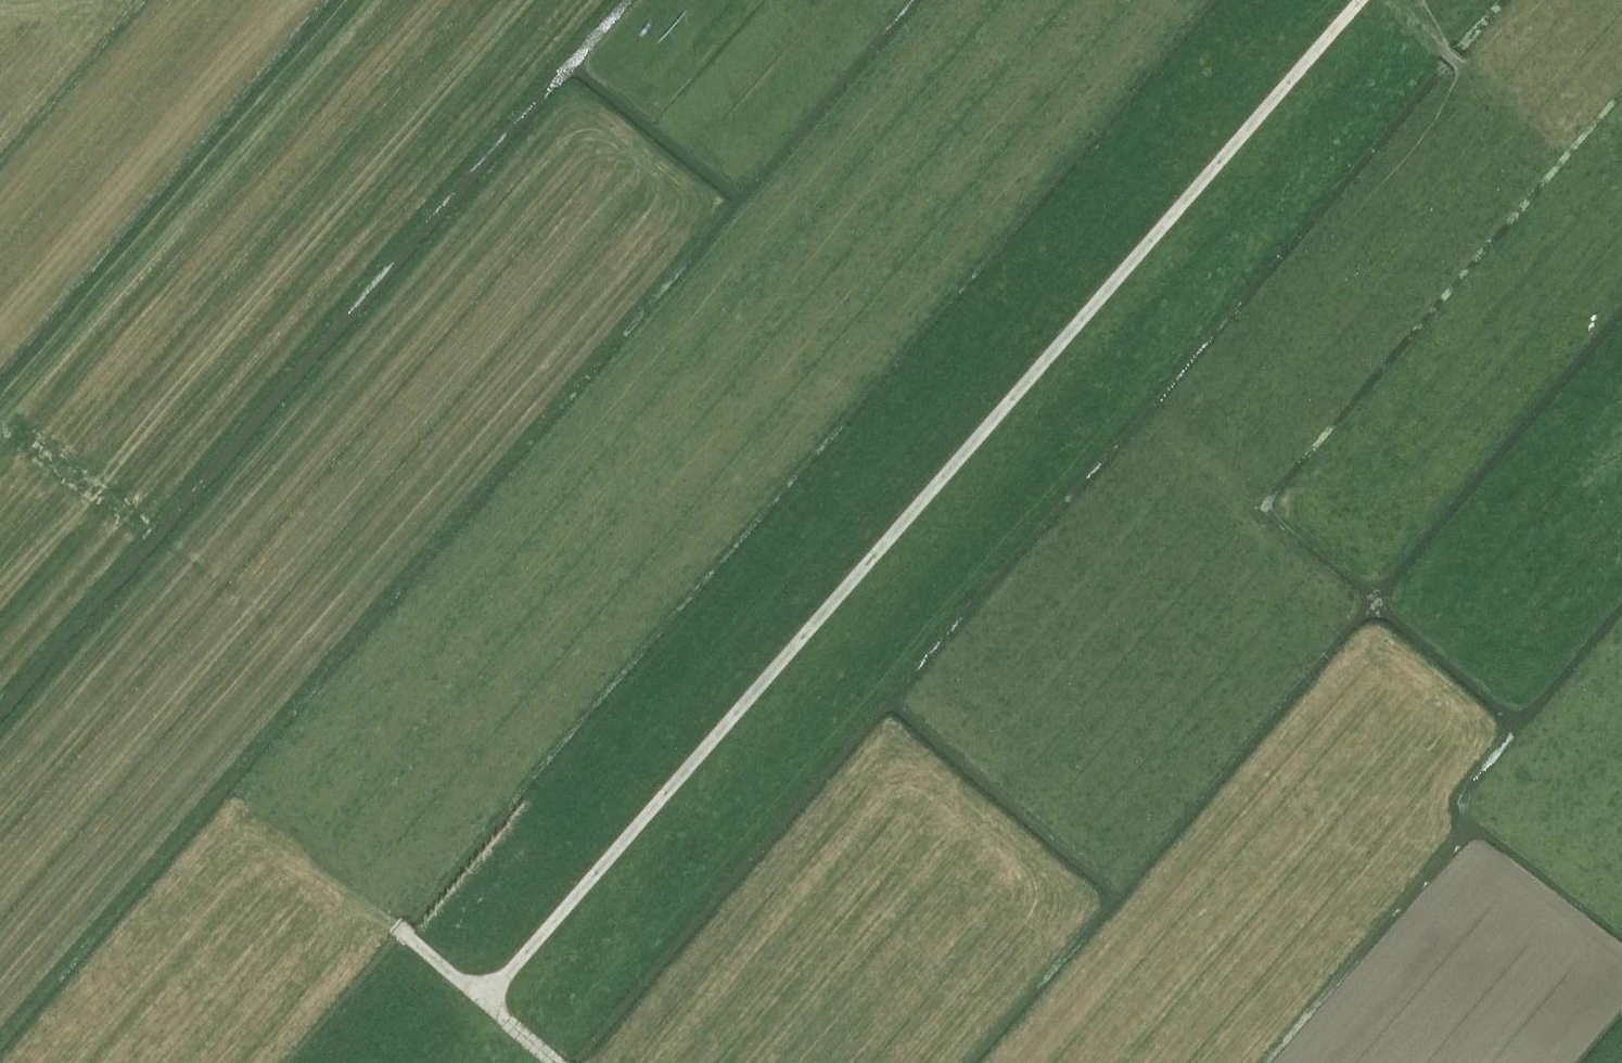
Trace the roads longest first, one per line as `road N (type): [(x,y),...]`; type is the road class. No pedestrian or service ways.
road 1 (track): [(400,912),(495,988),(1360,0)]

